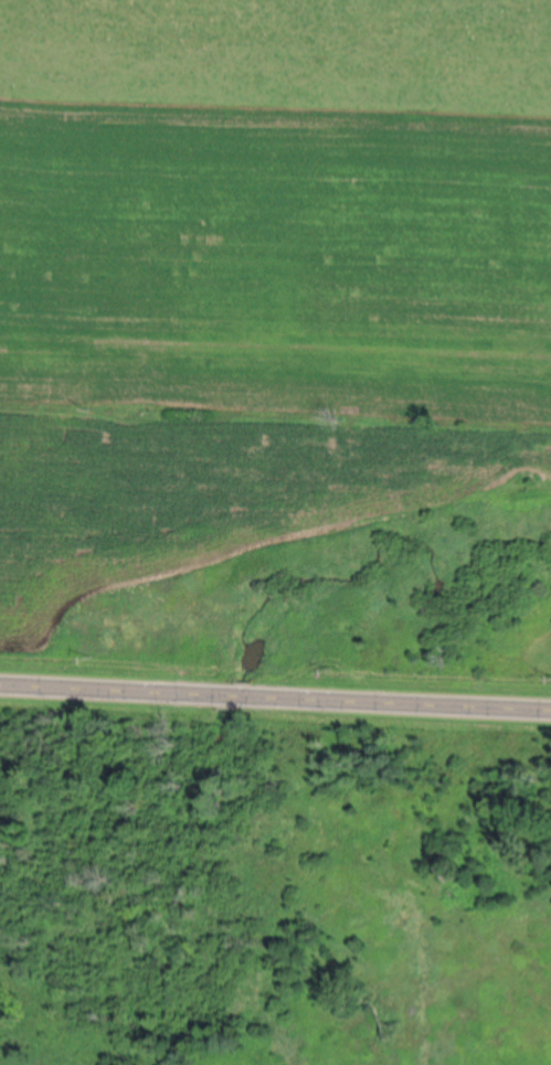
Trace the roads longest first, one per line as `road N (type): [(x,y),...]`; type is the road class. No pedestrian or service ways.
road 1 (secondary): [(550,688),(0,665)]

